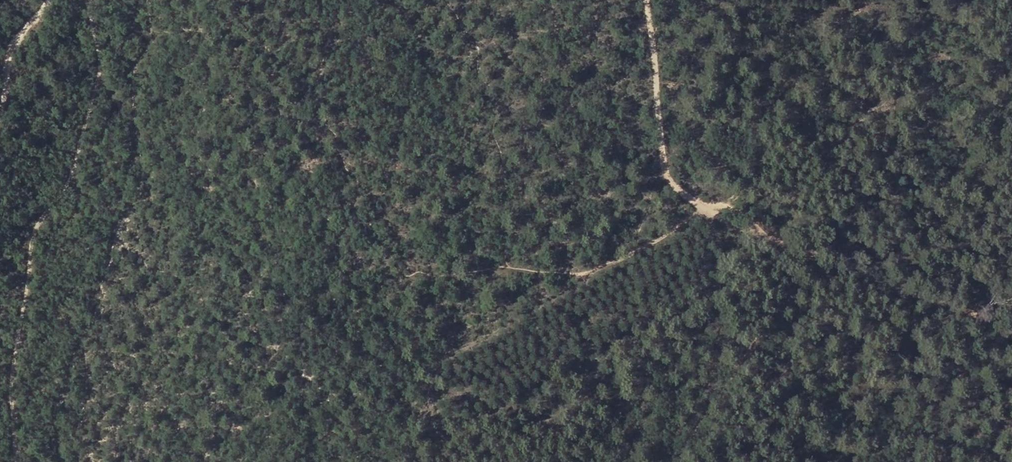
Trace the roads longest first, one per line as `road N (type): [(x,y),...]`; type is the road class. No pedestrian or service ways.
road 1 (track): [(646,0),(667,168),(687,196),(768,245),(1011,333)]
road 2 (track): [(0,123),(11,99),(13,52),(50,0)]

